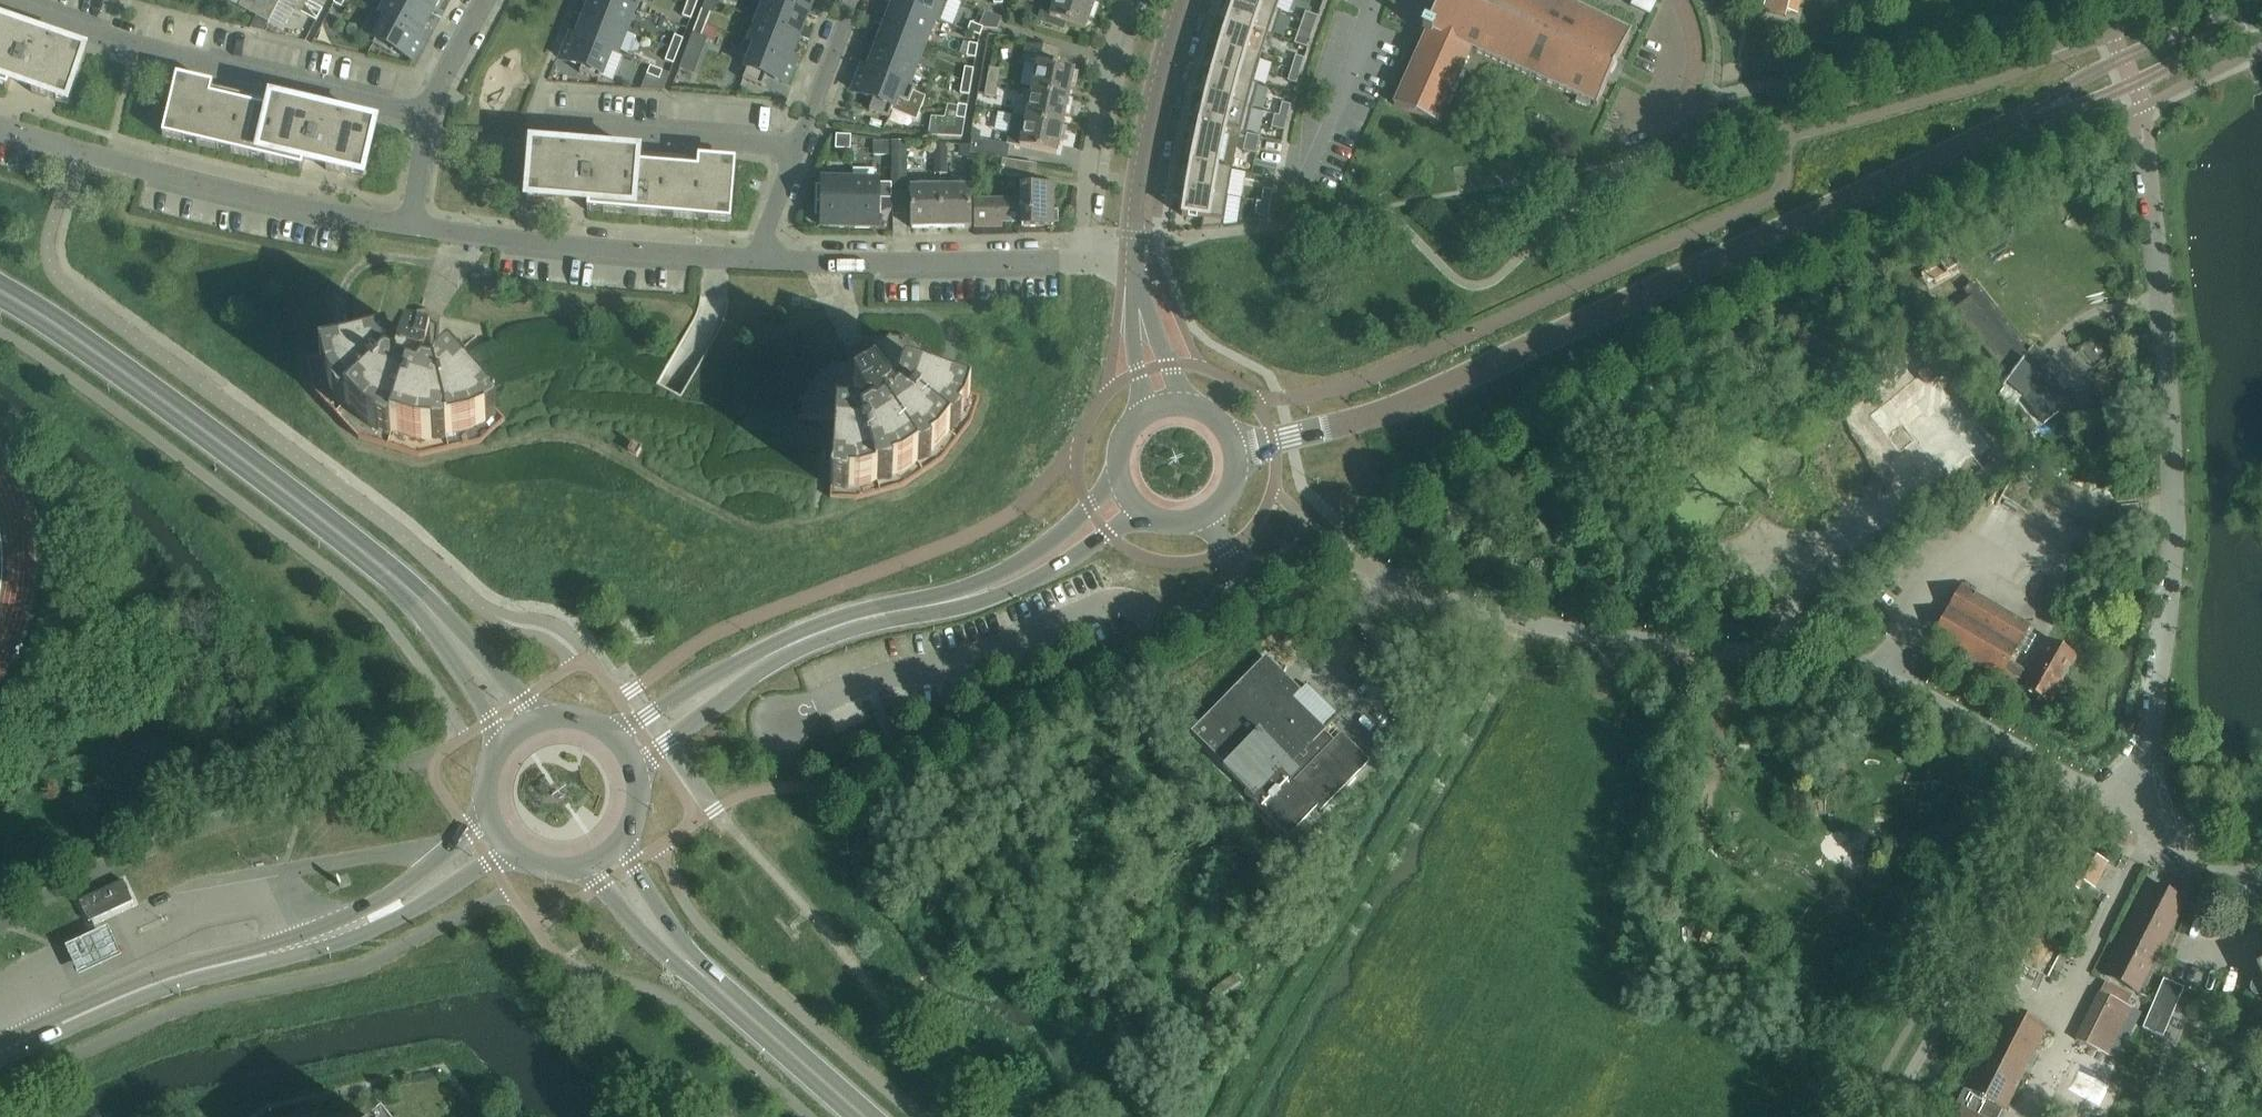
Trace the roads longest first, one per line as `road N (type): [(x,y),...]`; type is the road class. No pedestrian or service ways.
road 1 (unclassified): [(1235,449),(1406,406),(1982,140)]
road 2 (unclassified): [(2126,805),(1917,691),(1866,674),(1546,624),(1466,606),(1374,570)]
road 3 (unclassified): [(2126,805),(2168,621),(2175,508),(2143,135)]
road 4 (tertiary): [(413,594),(68,336),(0,296)]
road 5 (unclassified): [(776,721),(869,684),(995,652),(1086,613),(1127,607),(1172,632),(1247,591)]
road 6 (residential): [(1,0),(135,46),(427,115)]
road 7 (residential): [(409,226),(147,171),(0,125)]
road 8 (secondary): [(0,1052),(170,978),(338,933)]
road 9 (residential): [(754,259),(409,226)]
road 10 (residential): [(1086,264),(754,259)]
road 11 (unclassified): [(2243,19),(2082,77),(1982,140)]
road 12 (unclassified): [(1982,140),(2133,84),(2243,19)]
road 13 (residential): [(754,259),(853,0)]
road 14 (tertiary): [(1135,266),(1147,149),(1186,0)]
road 15 (residential): [(1129,0),(1087,174),(1086,264)]
road 16 (secondary): [(866,1116),(686,960)]
road 17 (tertiary): [(981,592),(856,621),(766,657)]
road 18 (residential): [(1785,134),(1692,110),(1695,46),(1681,0)]
road 19 (secondary): [(338,933),(373,929),(483,866),(517,855)]
road 20 (secondary): [(486,809),(446,852),(338,933)]
road 21 (residential): [(1374,0),(1302,178)]
road 22 (tertiary): [(981,592),(997,597),(1040,576),(1139,512)]
road 23 (tertiary): [(542,717),(429,598),(413,594)]
road 24 (tertiary): [(638,778),(654,753),(759,673),(766,657)]
road 25 (tertiary): [(1119,480),(981,592)]
road 26 (tertiary): [(766,657),(749,656),(608,730)]
road 27 (tertiary): [(413,594),(500,745)]
road 28 (unclassified): [(2261,886),(2208,867),(2126,805)]
road 29 (secondary): [(576,868),(598,878),(666,957),(686,960)]
road 30 (unclassified): [(1247,591),(1328,543),(1374,570)]
road 31 (secondary): [(686,960),(625,837)]
road 32 (residential): [(427,115),(487,0)]

